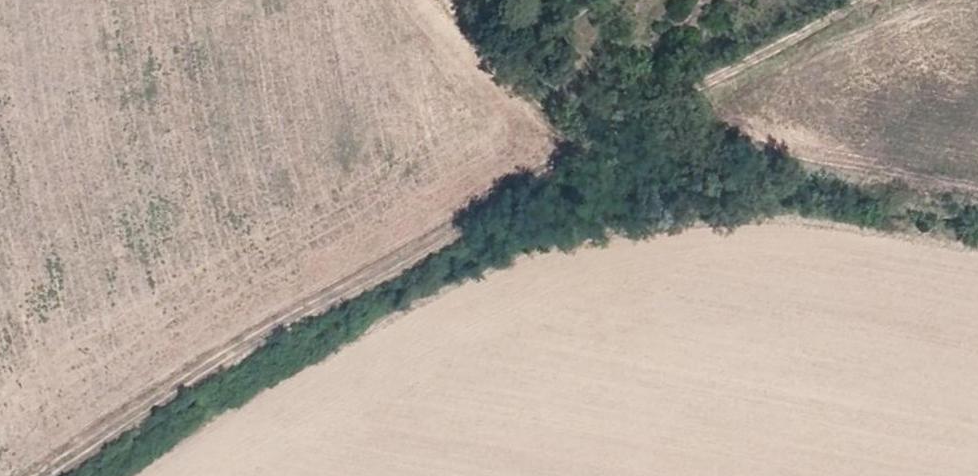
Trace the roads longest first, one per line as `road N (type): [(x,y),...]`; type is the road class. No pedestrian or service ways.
road 1 (track): [(53,475),(572,155),(863,0)]

